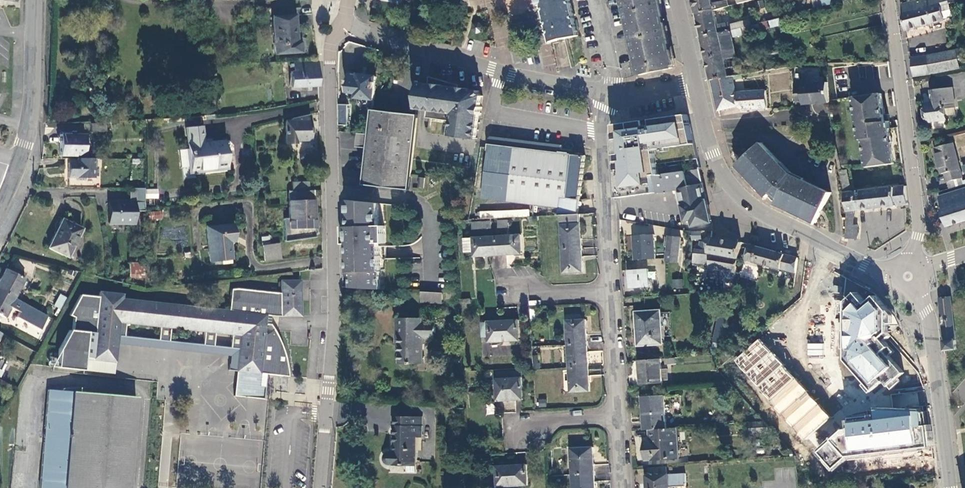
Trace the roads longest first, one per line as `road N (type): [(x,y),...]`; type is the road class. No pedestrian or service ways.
road 1 (residential): [(349,25),(329,47),(332,294),(318,487)]
road 2 (residential): [(138,487),(144,389),(38,381),(29,487)]
road 3 (tertiary): [(894,277),(736,195),(712,156),(694,83)]
road 4 (residential): [(349,25),(501,73),(607,96)]
road 5 (tertiary): [(911,265),(919,213),(891,0)]
road 6 (tertiary): [(917,287),(934,347),(951,487)]
road 7 (residential): [(607,96),(614,292)]
road 8 (tertiary): [(35,0),(31,115),(17,169)]
road 9 (residential): [(614,292),(619,419)]
road 10 (residential): [(518,442),(517,423),(619,419)]

